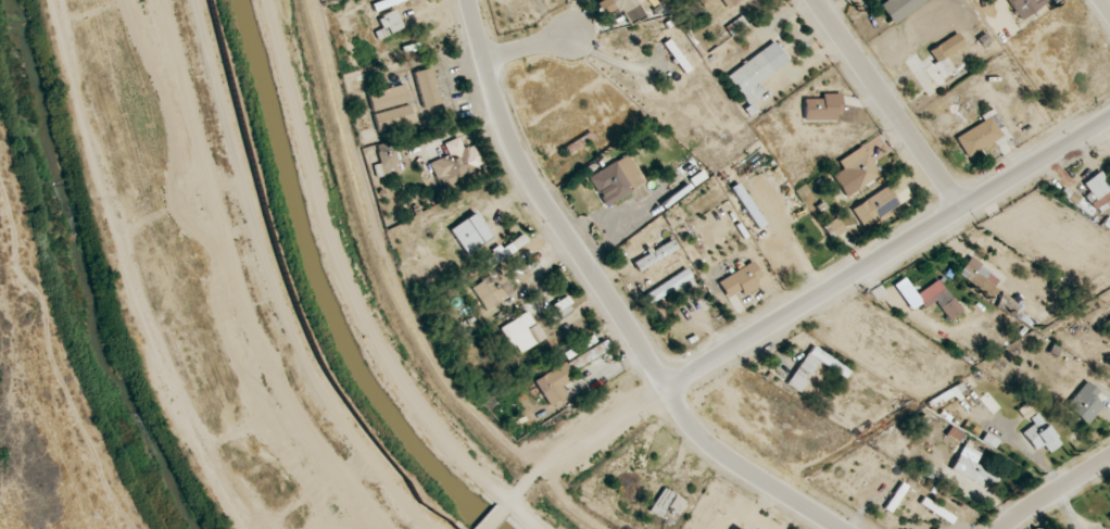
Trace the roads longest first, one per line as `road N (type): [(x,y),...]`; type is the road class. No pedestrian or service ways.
road 1 (residential): [(468,0),(509,149),(685,426),(726,463),(836,528)]
road 2 (residential): [(430,528),(364,457),(317,388),(285,317),(190,0)]
road 3 (tertiary): [(664,390),(1109,123)]
road 4 (residential): [(960,212),(812,0)]
road 5 (residential): [(502,508),(540,470),(664,390)]
road 6 (residential): [(1002,528),(1109,458)]

